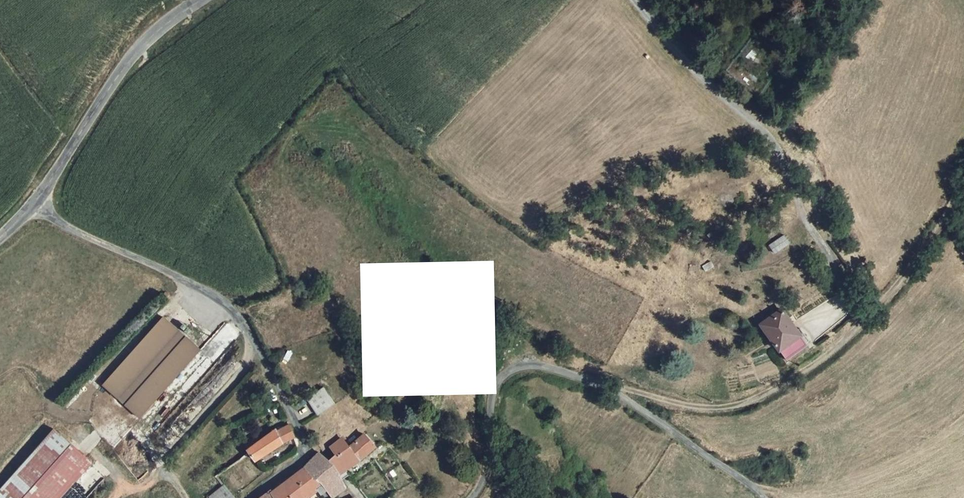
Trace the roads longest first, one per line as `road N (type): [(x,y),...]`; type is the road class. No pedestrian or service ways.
road 1 (track): [(600,386),(706,408),(776,389),(875,311),(932,235),(963,174)]
road 2 (unclassified): [(251,497),(296,463),(299,447),(234,311),(34,206)]
road 3 (unclassified): [(471,497),(488,469),(497,384),(534,366),(620,397),(759,497)]
road 4 (track): [(812,328),(836,305),(842,286),(777,149),(633,0)]
road 5 (tertiary): [(34,206),(135,51),(204,0)]

